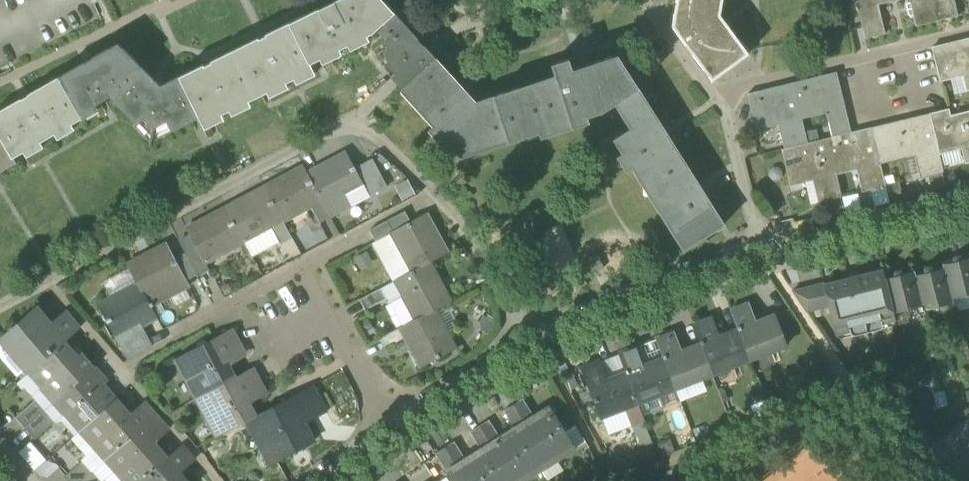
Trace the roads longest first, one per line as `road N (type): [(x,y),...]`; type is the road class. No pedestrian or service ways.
road 1 (residential): [(398,426),(533,338),(636,290),(968,203)]
road 2 (residential): [(0,304),(356,117)]
road 3 (residential): [(708,94),(968,32)]
road 4 (residential): [(398,426),(302,265)]
road 5 (residential): [(172,340),(302,265)]

